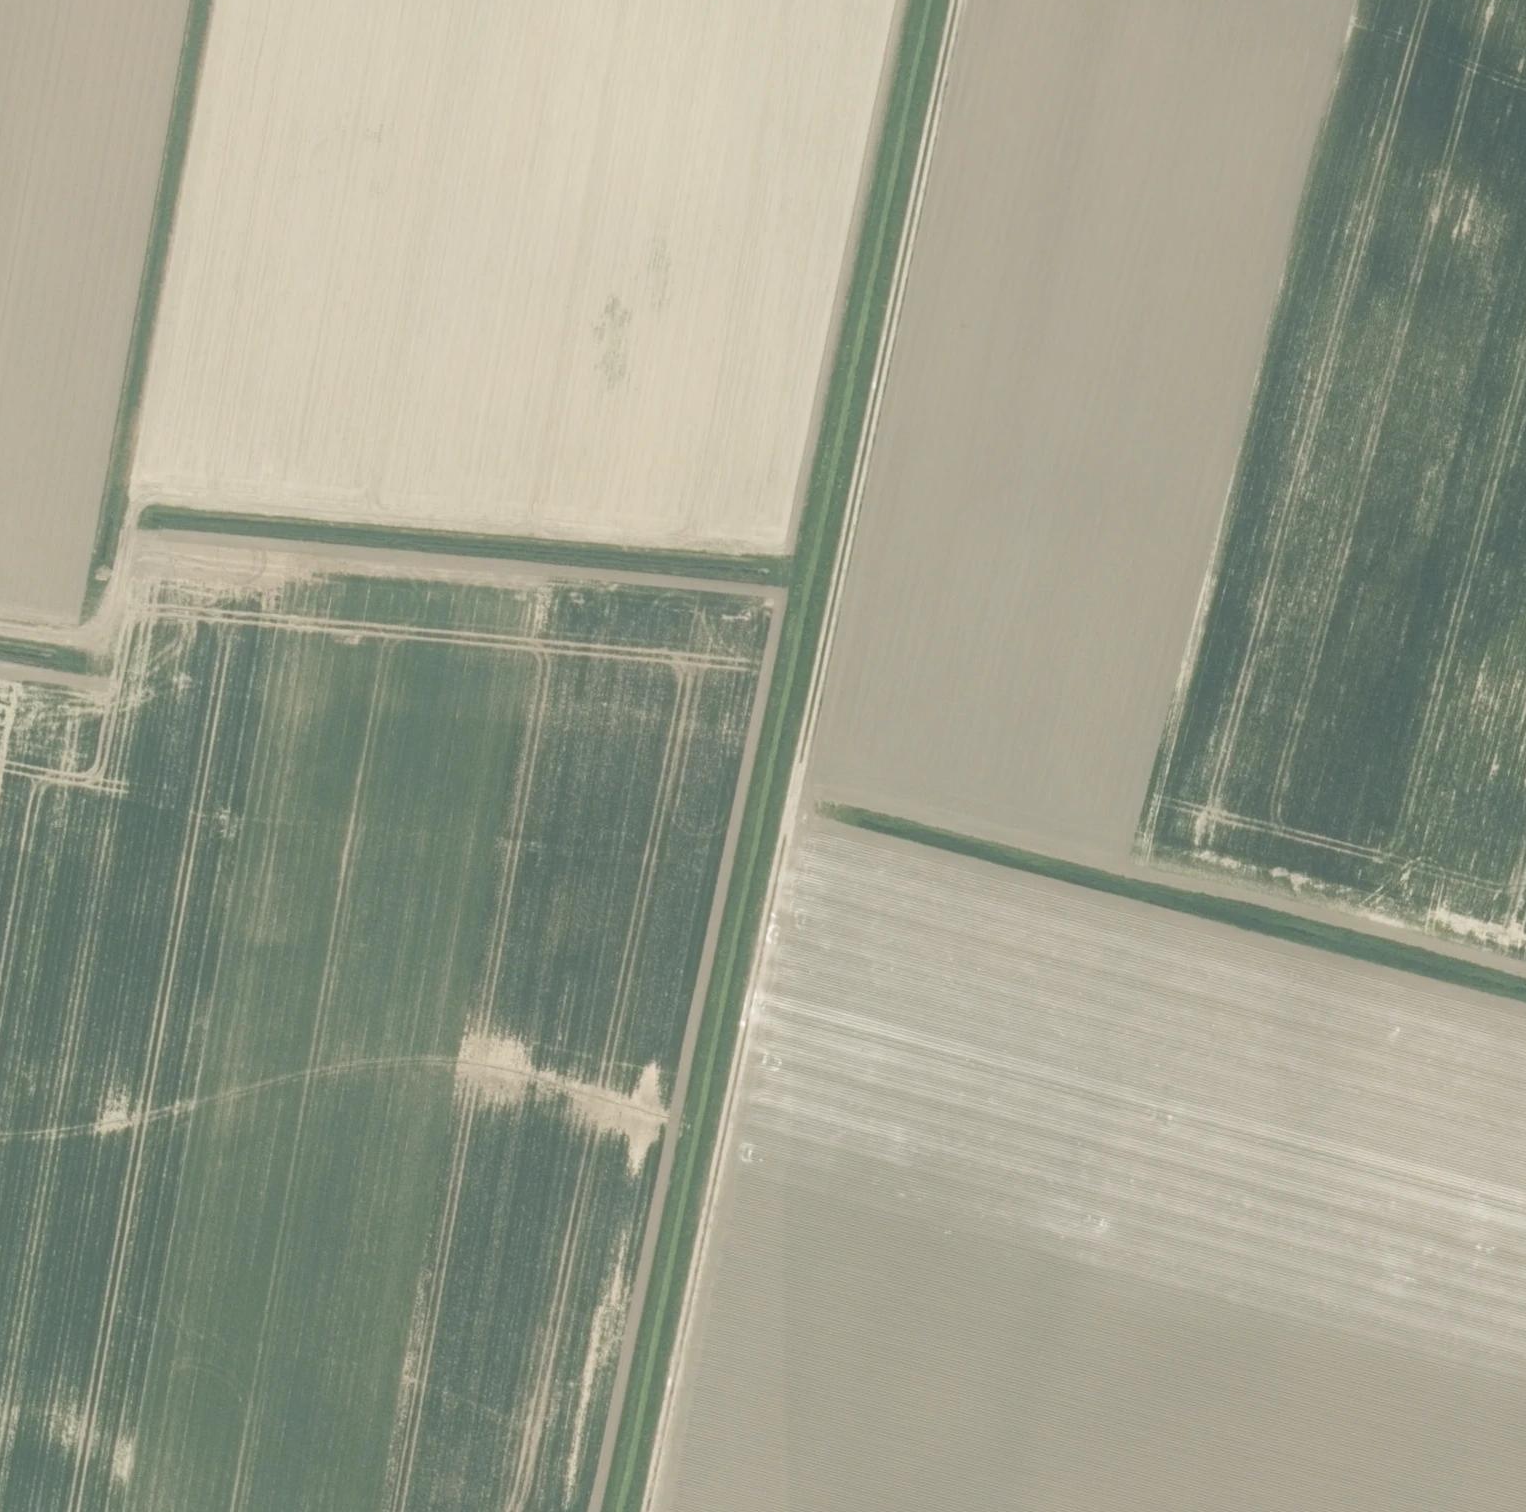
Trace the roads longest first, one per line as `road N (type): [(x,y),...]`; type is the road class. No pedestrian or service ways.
road 1 (track): [(957,0),(646,1511)]

